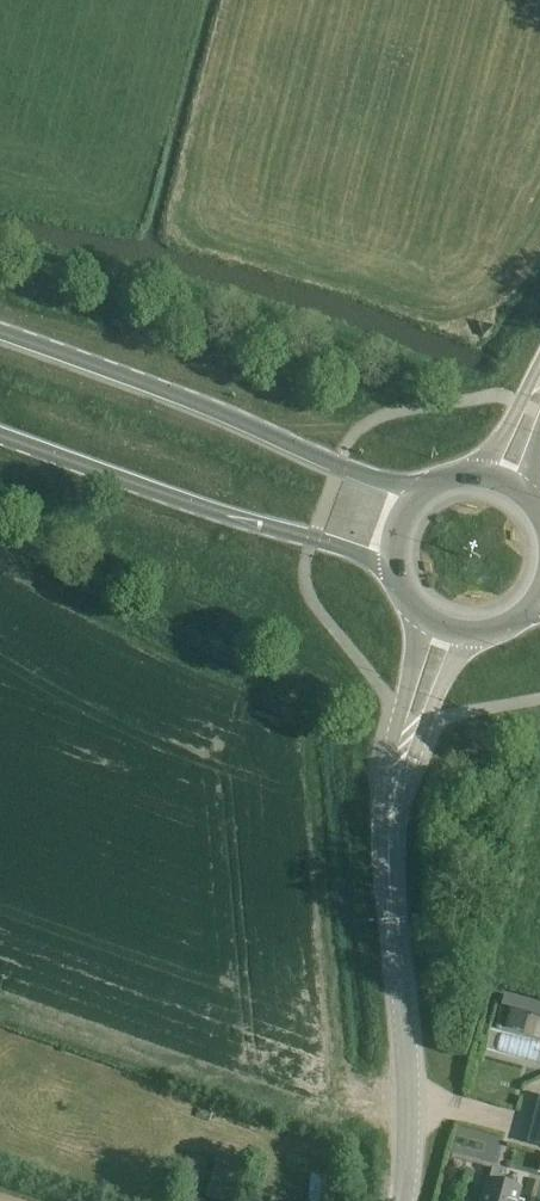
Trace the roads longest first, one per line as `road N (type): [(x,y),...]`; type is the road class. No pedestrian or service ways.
road 1 (tertiary): [(404,1200),(411,1131),(393,829),(404,748)]
road 2 (primary): [(426,486),(340,466),(0,335)]
road 3 (primary): [(0,435),(204,509),(361,554),(395,573)]
road 4 (tertiary): [(420,612),(402,704),(404,748)]
road 5 (tertiary): [(404,748),(465,630)]

